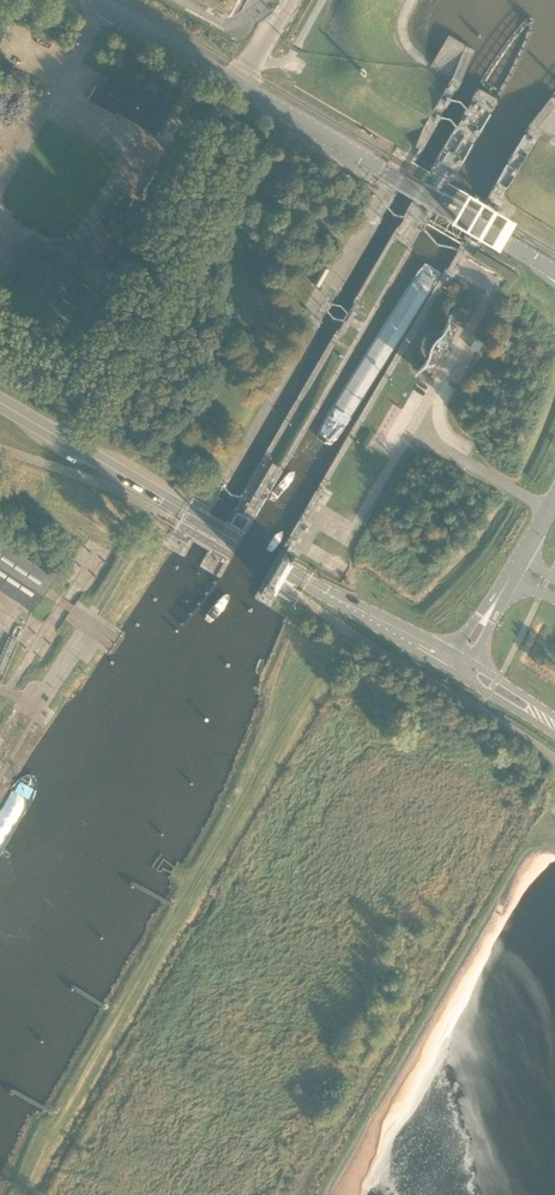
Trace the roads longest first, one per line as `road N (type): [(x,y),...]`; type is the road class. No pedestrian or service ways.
road 1 (tertiary): [(554,274),(238,85)]
road 2 (secondary): [(456,665),(202,521)]
road 3 (secondary): [(0,402),(202,521)]
road 4 (tertiary): [(238,85),(102,8)]

